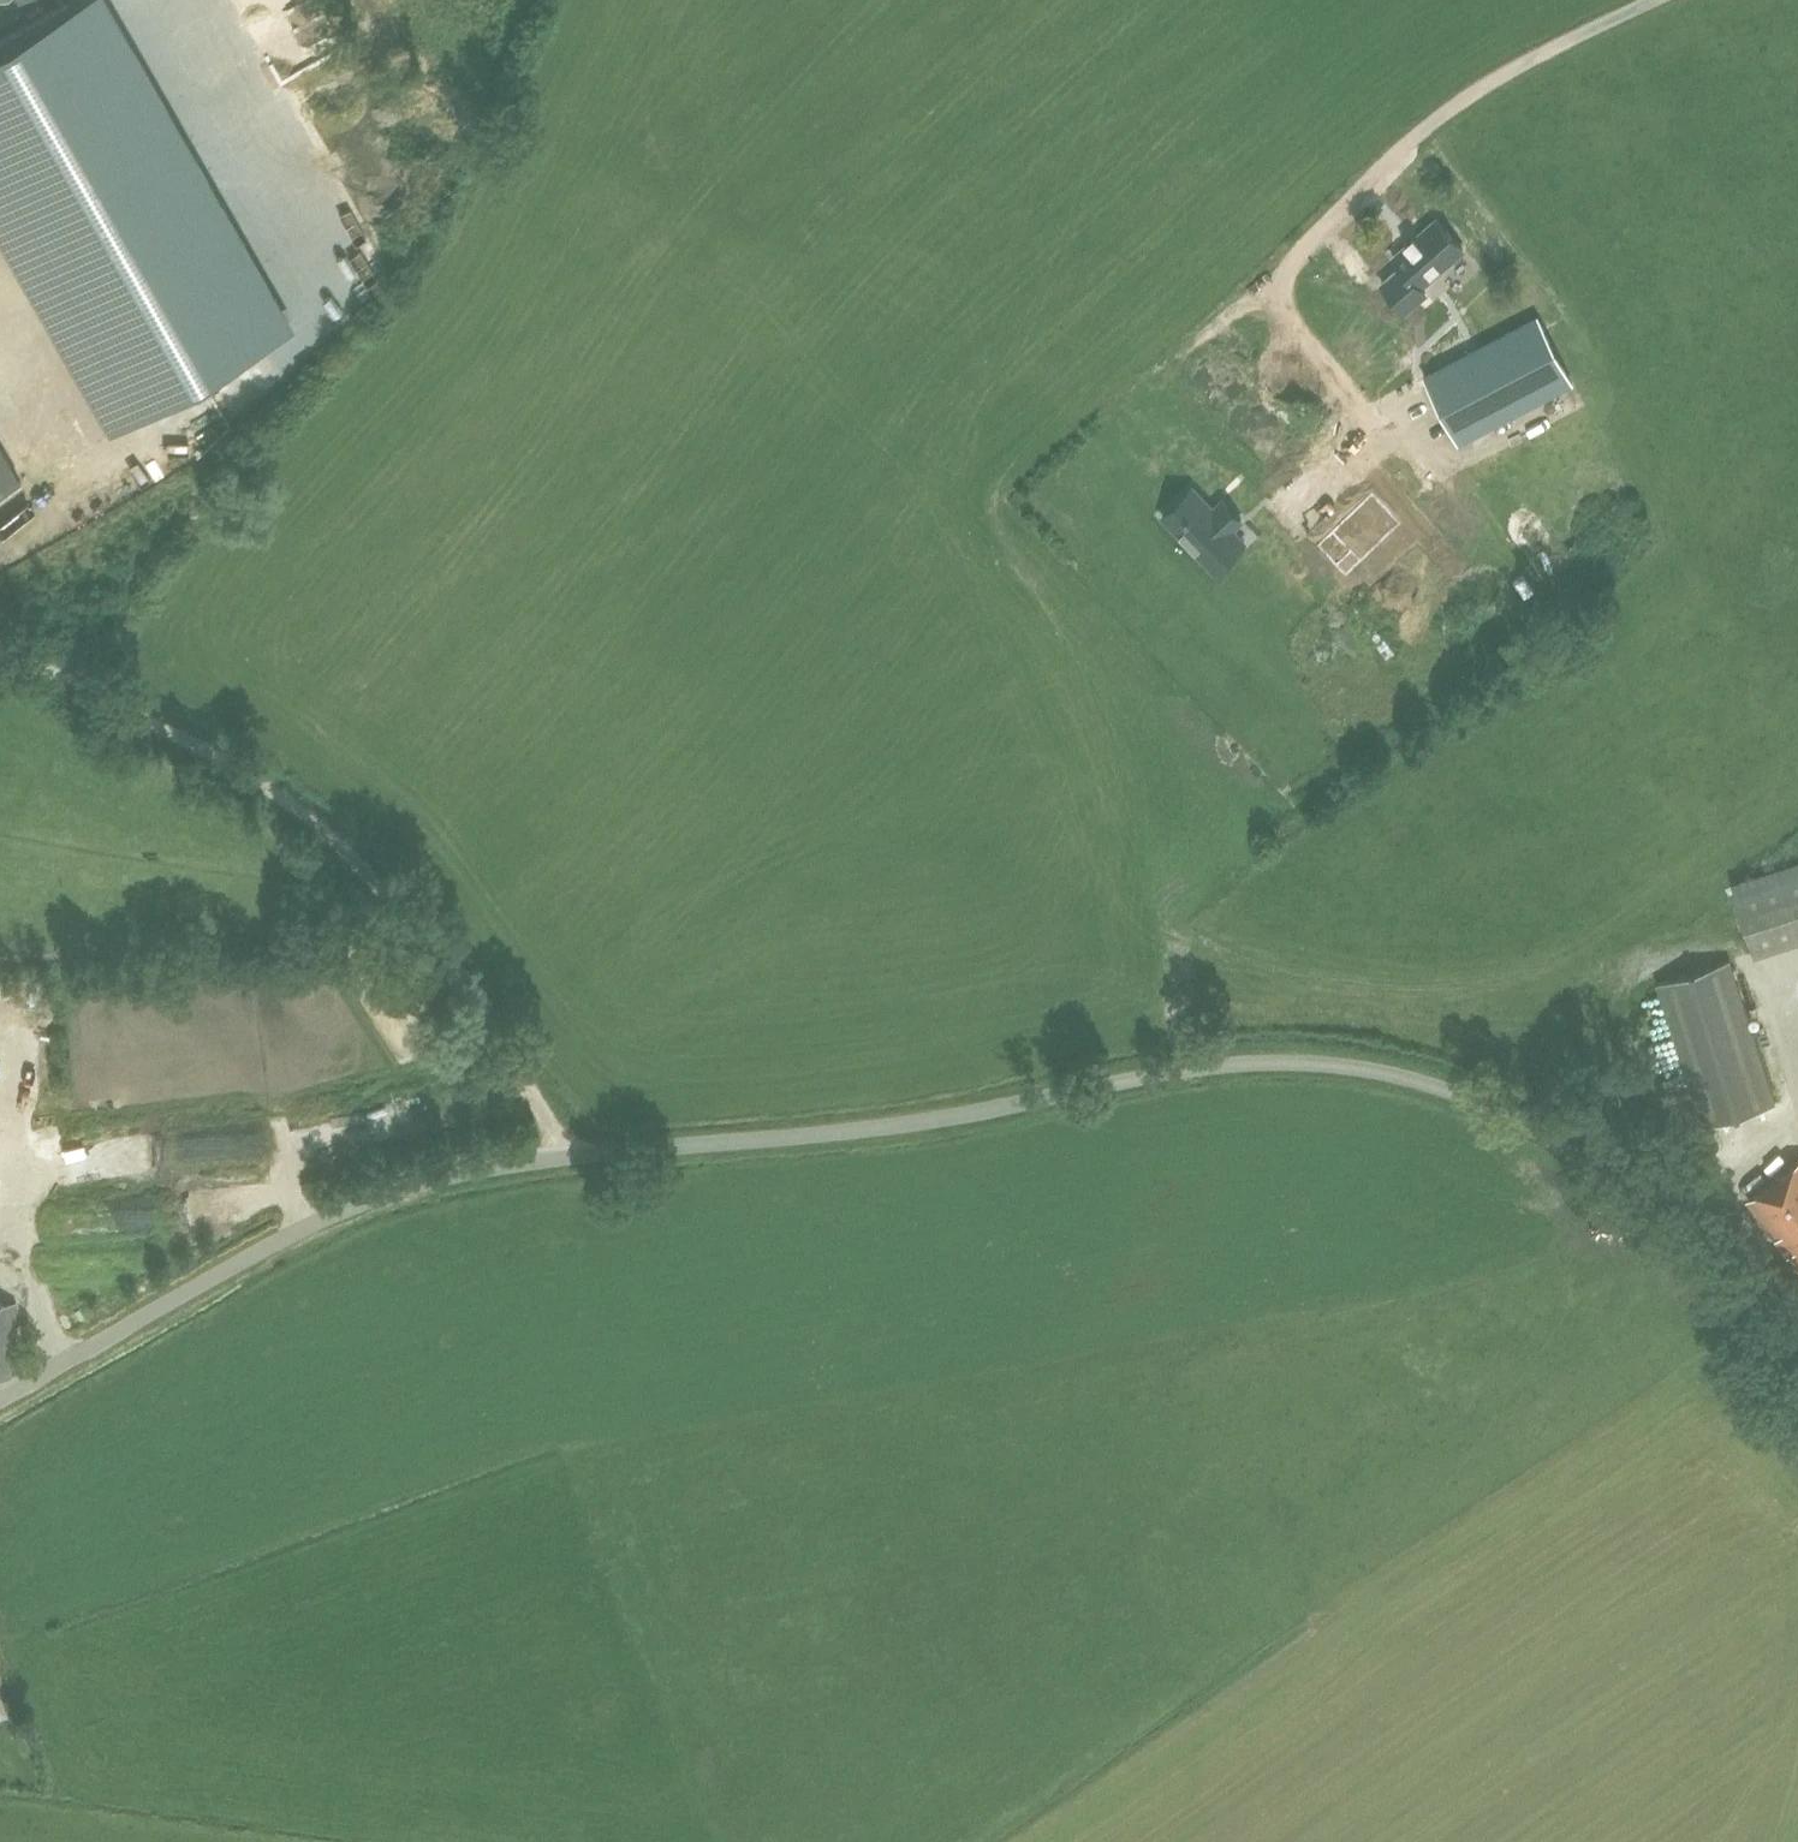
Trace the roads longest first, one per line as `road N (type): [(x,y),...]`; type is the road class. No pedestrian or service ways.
road 1 (unclassified): [(565,1155),(892,1129),(1199,1070),(1366,1066),(1467,1098),(1580,1161),(1797,1369)]
road 2 (track): [(565,1155),(462,991),(322,830),(268,792),(0,651)]
road 3 (unclassified): [(565,1155),(426,1182),(302,1228),(0,1396)]
road 4 (track): [(1656,0),(1428,127),(1352,209),(1342,248),(1348,370),(1372,428)]

